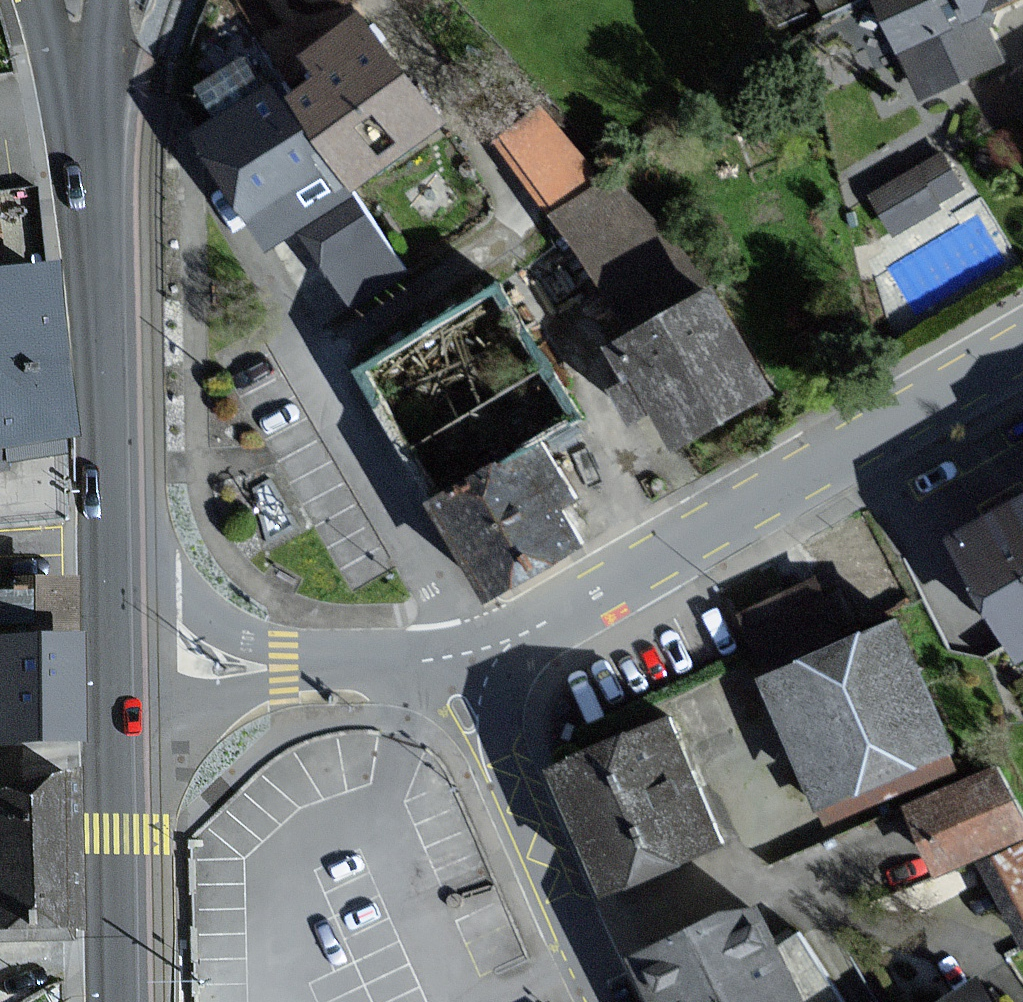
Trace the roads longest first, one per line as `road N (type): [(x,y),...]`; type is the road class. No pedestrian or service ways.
road 1 (residential): [(1022,343),(550,621),(458,656)]
road 2 (primary): [(107,660),(82,102)]
road 3 (residential): [(458,656),(466,704),(605,1001)]
road 4 (residential): [(458,656),(397,665),(107,660)]
road 5 (primary): [(112,1001),(107,660)]

